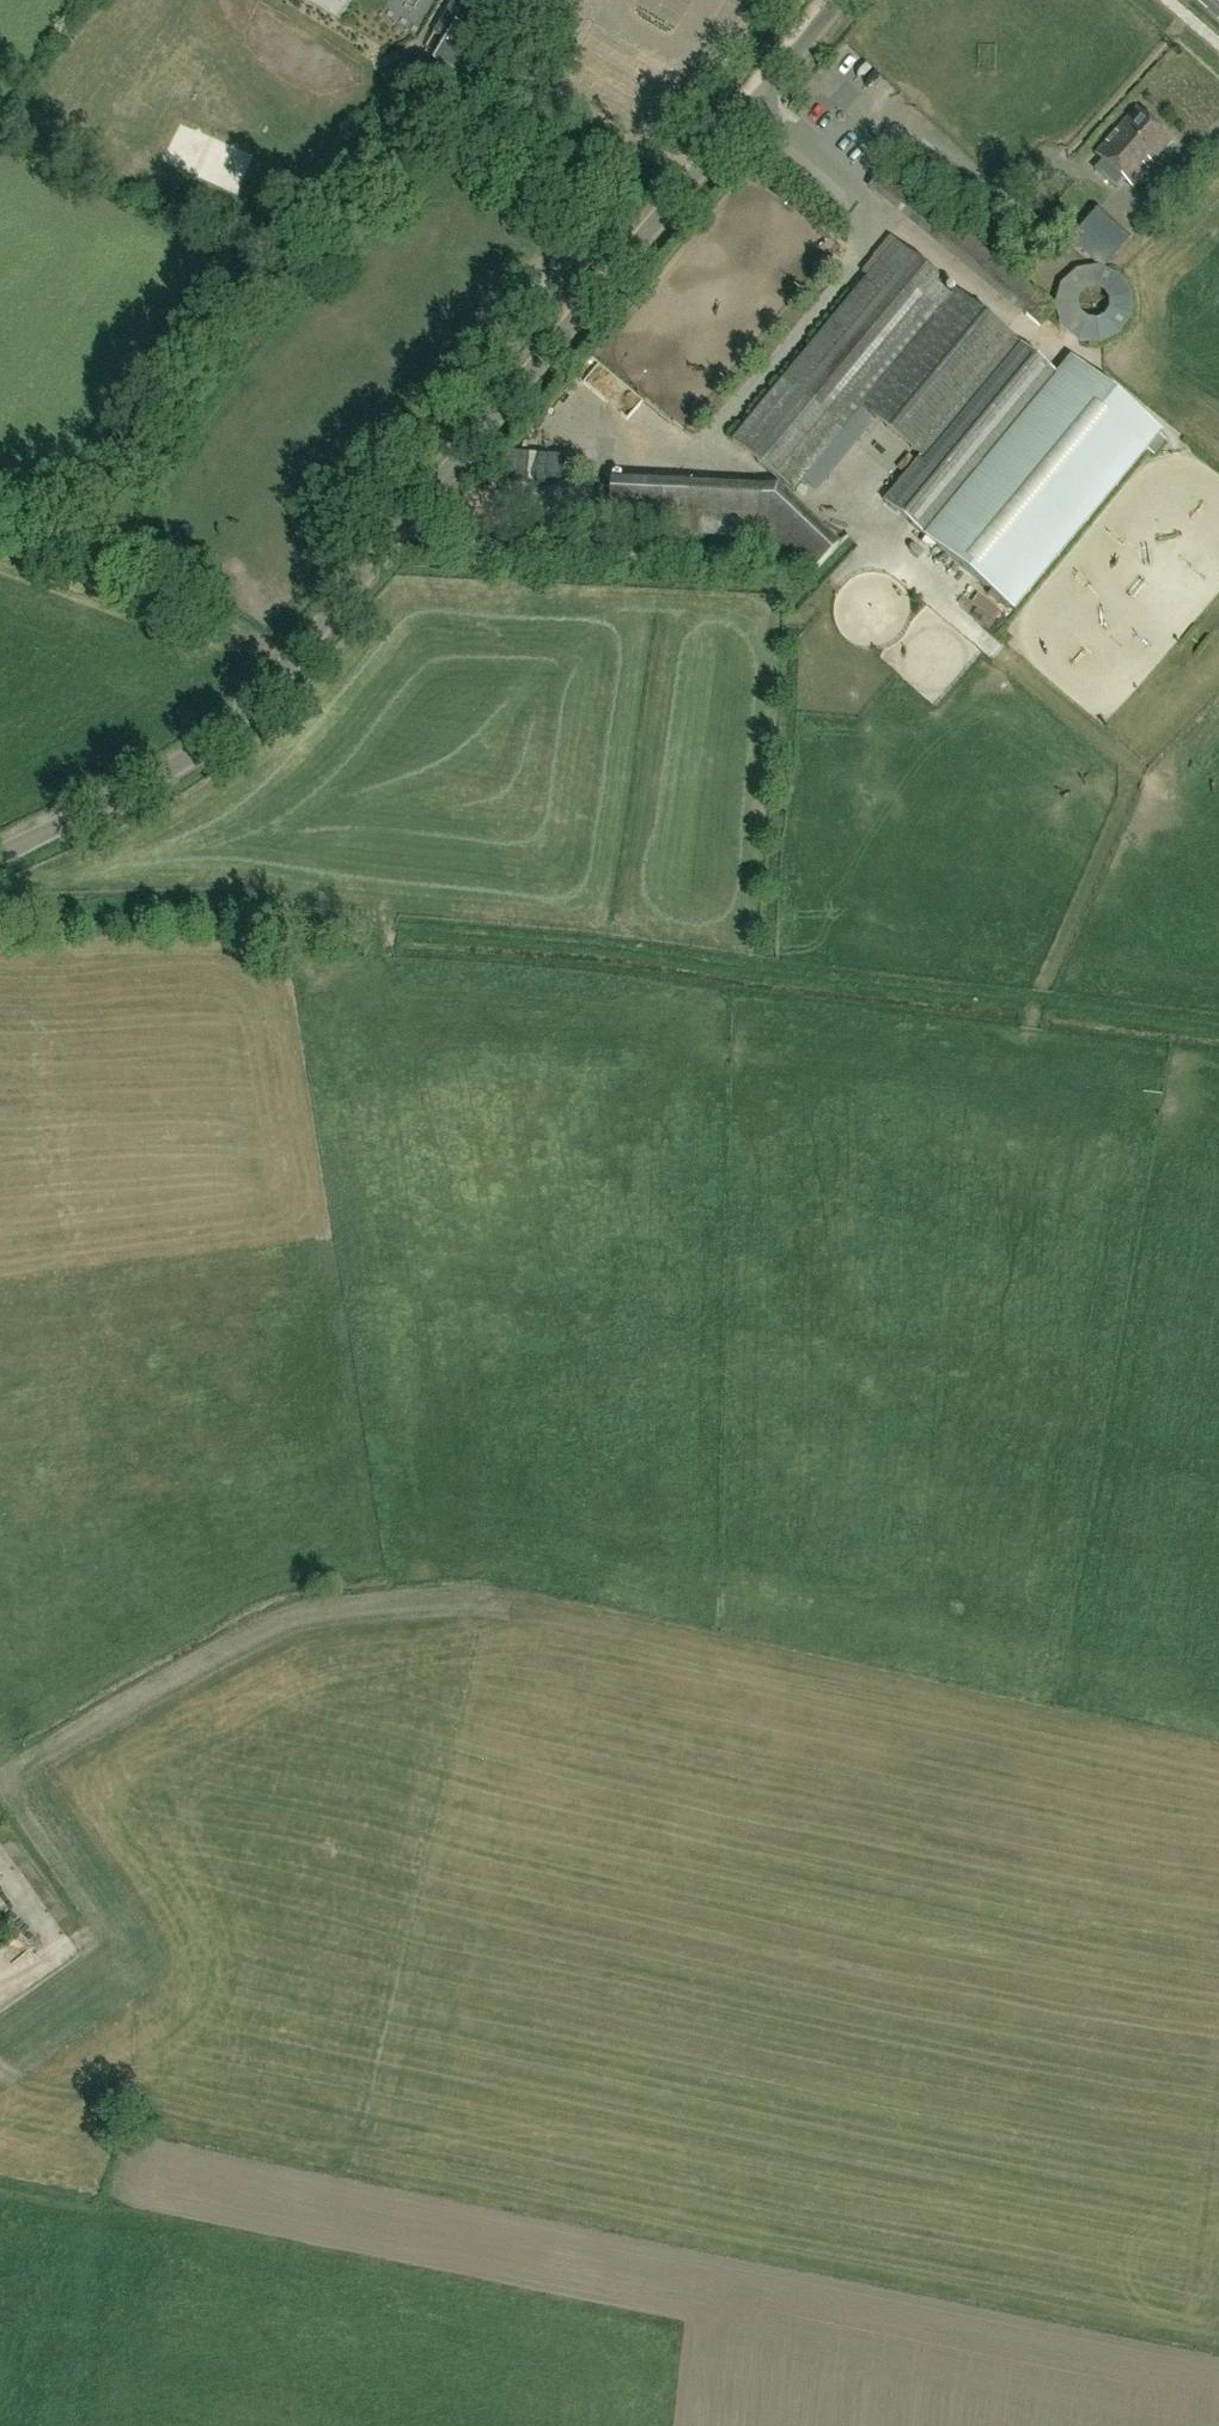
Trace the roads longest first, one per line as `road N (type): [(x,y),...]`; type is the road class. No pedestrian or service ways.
road 1 (unclassified): [(0,856),(153,781),(261,699),(837,0)]

